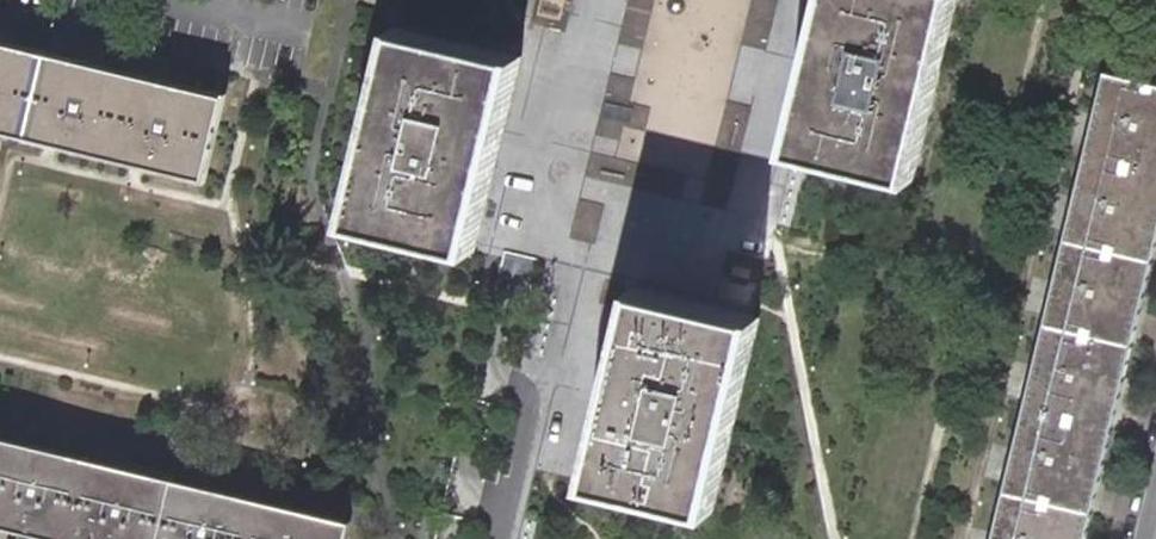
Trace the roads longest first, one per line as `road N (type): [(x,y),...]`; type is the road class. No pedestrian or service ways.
road 1 (residential): [(172,0),(312,32)]

